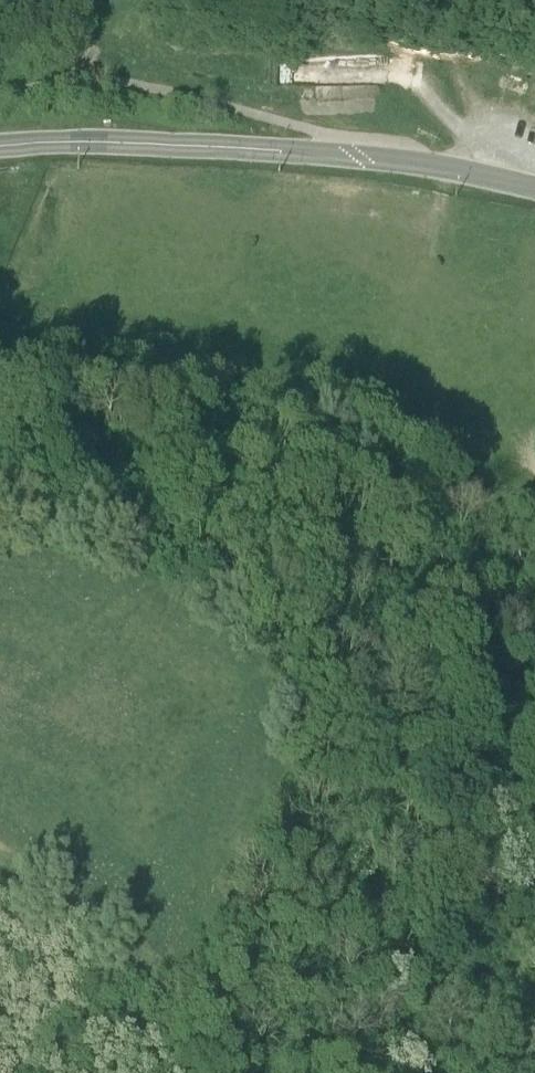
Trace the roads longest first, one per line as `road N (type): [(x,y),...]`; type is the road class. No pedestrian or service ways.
road 1 (tertiary): [(534,189),(359,158),(88,142),(0,145)]

